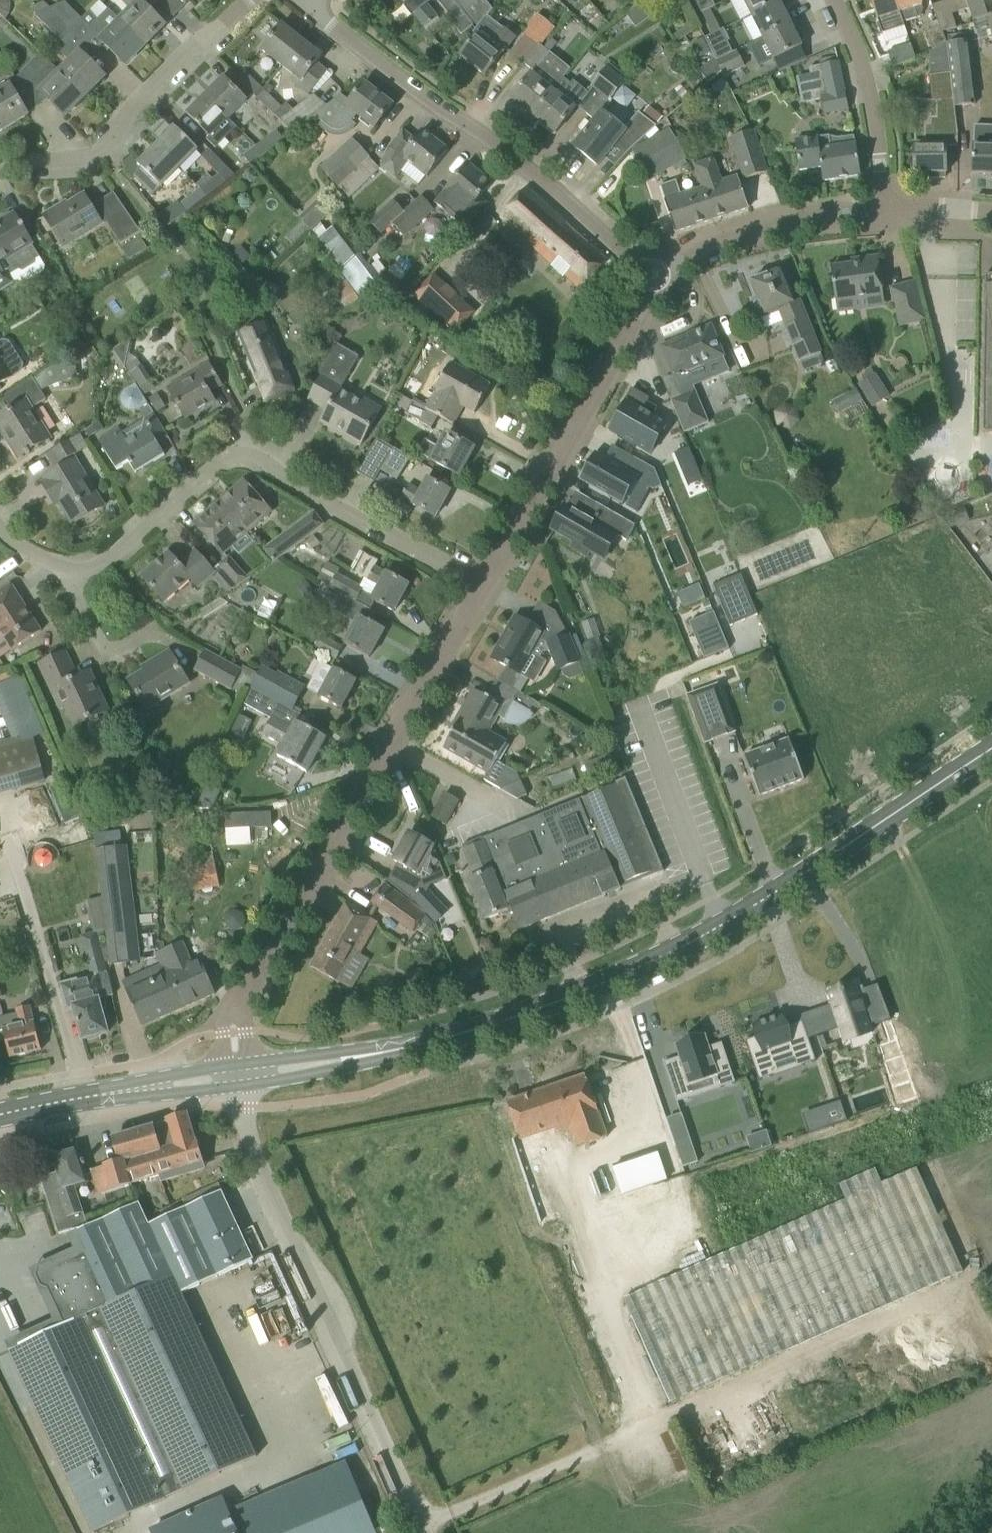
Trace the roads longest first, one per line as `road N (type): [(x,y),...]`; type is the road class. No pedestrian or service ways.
road 1 (tertiary): [(369,1058),(558,1004),(721,926),(991,751)]
road 2 (unclassified): [(233,1033),(484,584)]
road 3 (residential): [(484,584),(320,500),(247,452),(218,459),(101,566),(67,569)]
road 4 (unclassified): [(426,1532),(237,1108),(235,1086)]
road 5 (unclassified): [(653,283),(306,0)]
road 6 (unclassified): [(484,584),(653,283)]
road 7 (residential): [(0,172),(102,149),(240,0)]
road 8 (unclassified): [(653,283),(711,245),(887,209)]
road 9 (unclassified): [(887,209),(875,123),(834,0)]
road 10 (tertiary): [(0,1113),(137,1089)]
road 11 (tertiary): [(235,1086),(369,1058)]
road 12 (tertiary): [(369,1058),(233,1067)]

